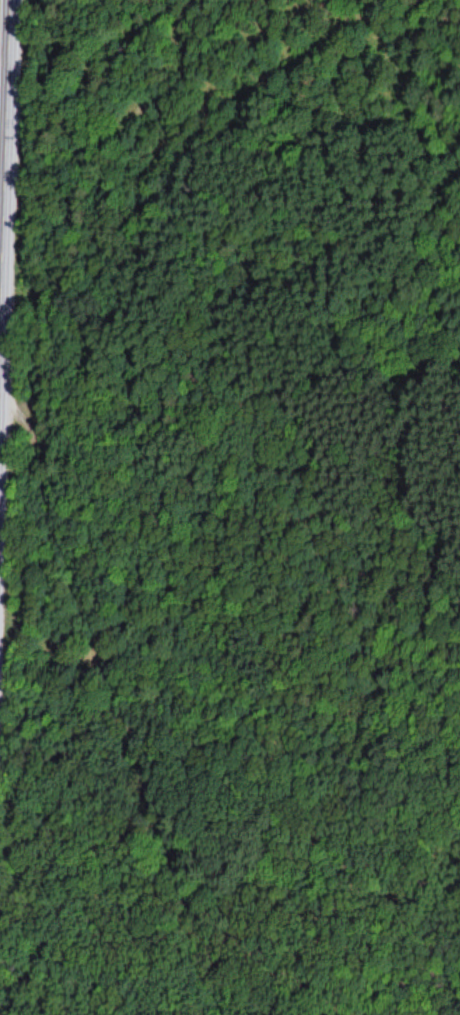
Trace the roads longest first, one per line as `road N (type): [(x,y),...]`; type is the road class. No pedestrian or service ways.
road 1 (track): [(0,381),(49,474),(228,1014)]
road 2 (tertiary): [(0,381),(11,0)]
road 3 (track): [(188,894),(357,1014)]

